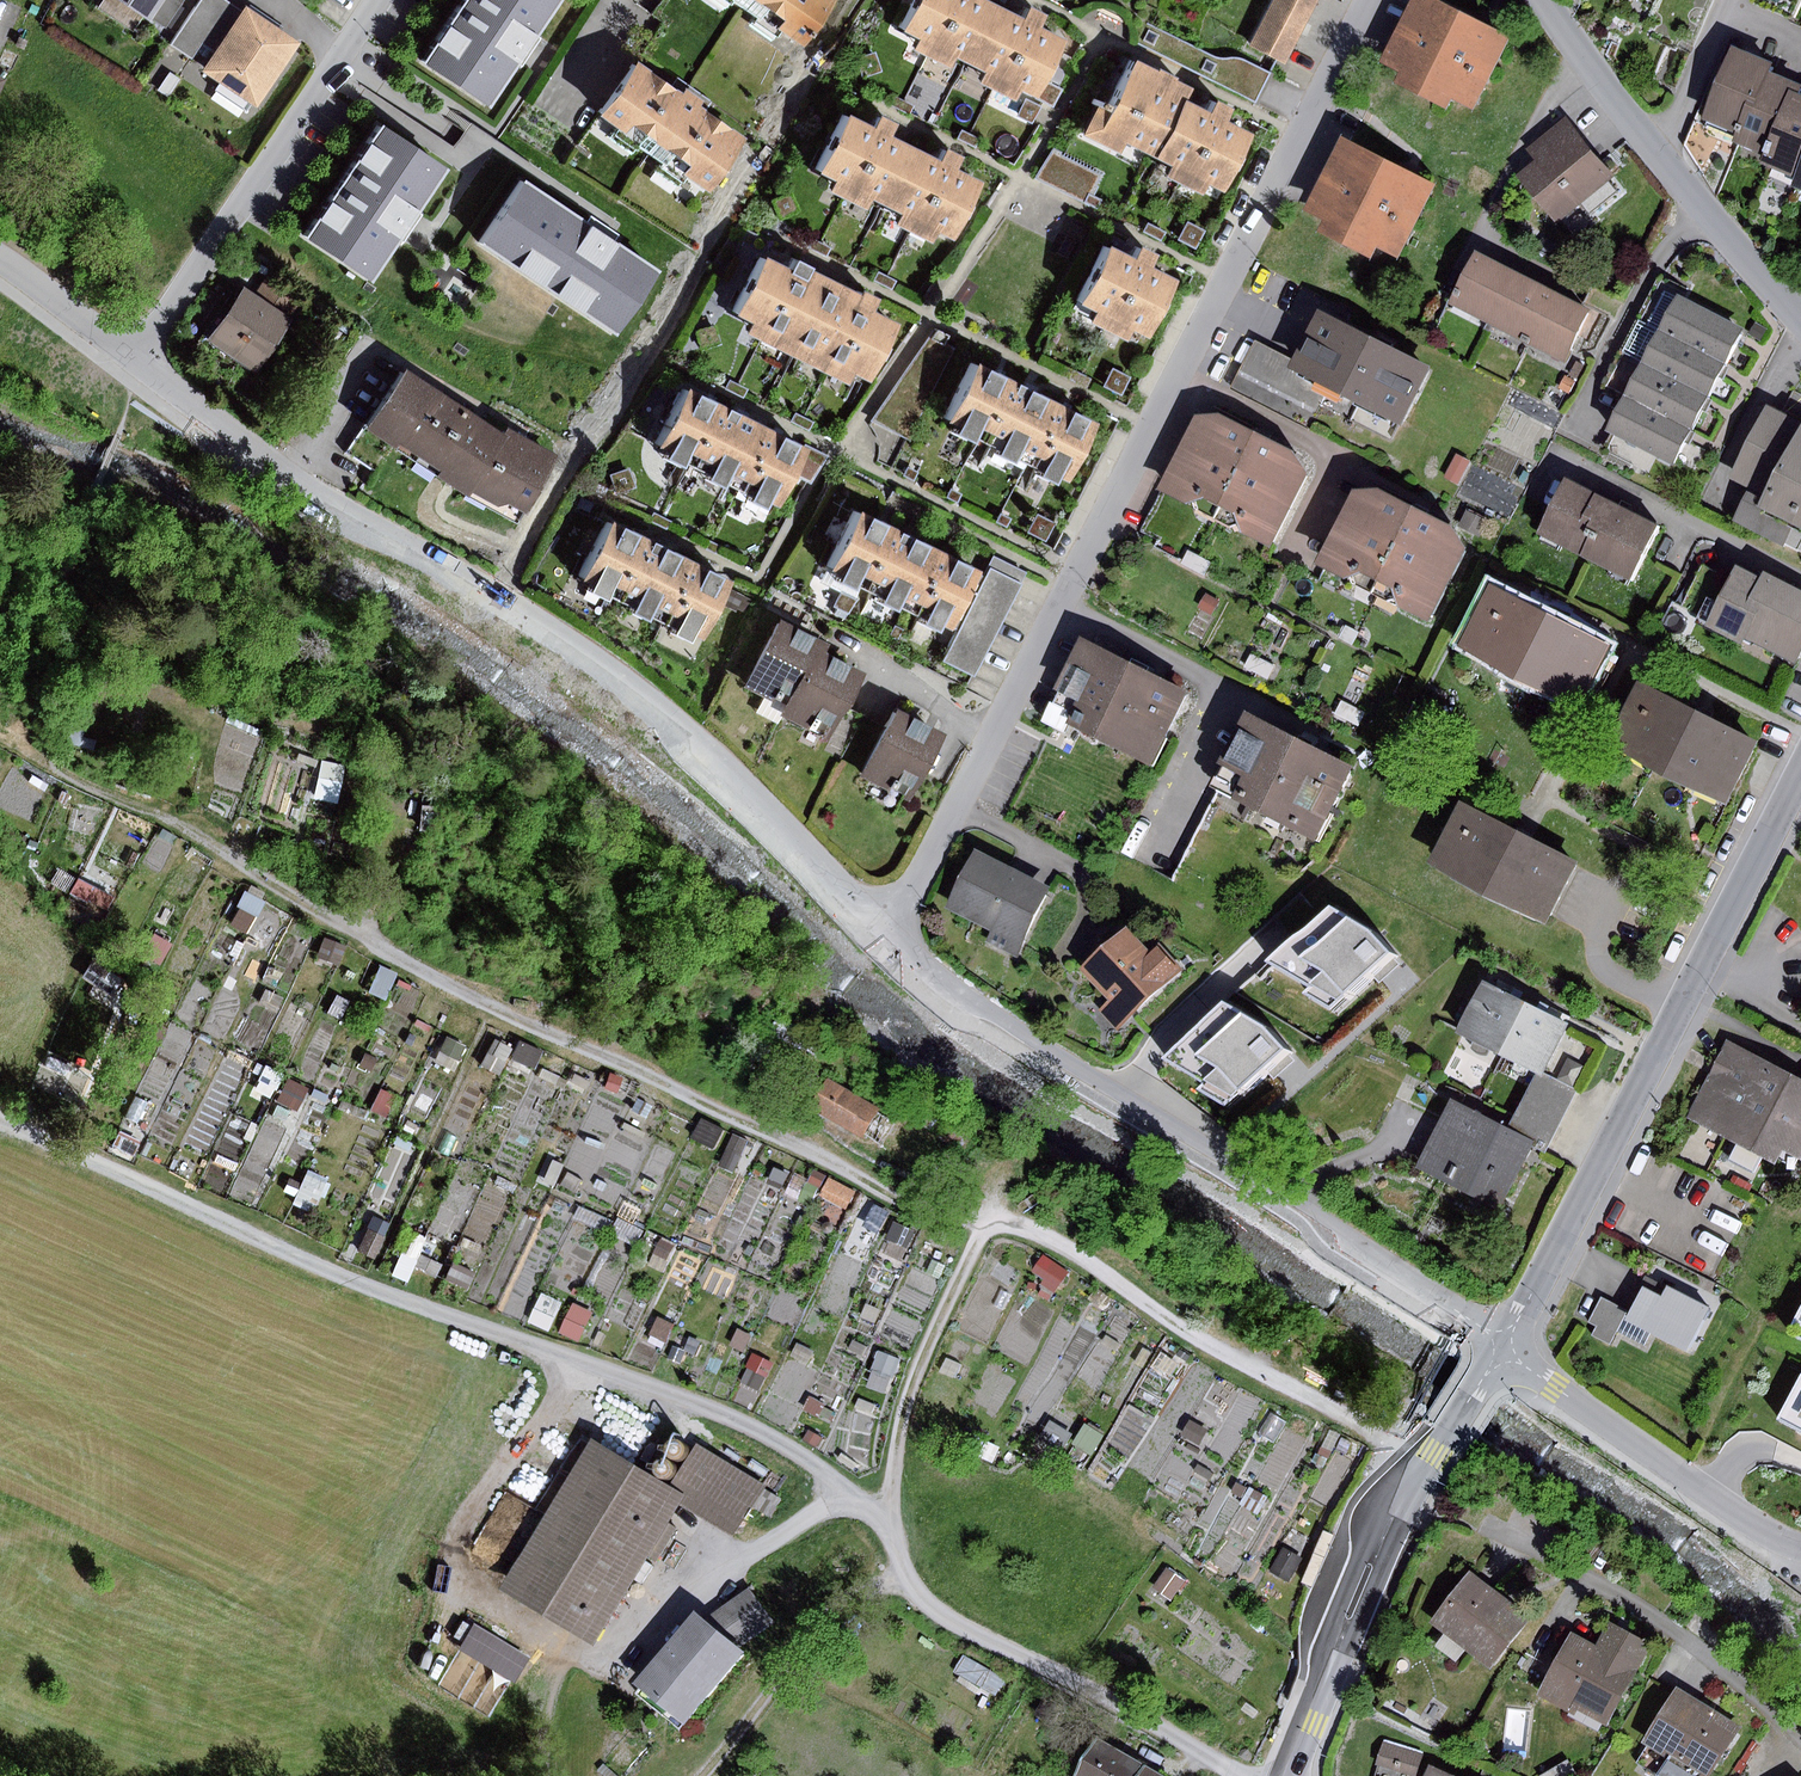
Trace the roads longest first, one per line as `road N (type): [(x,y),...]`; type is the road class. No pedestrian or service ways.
road 1 (track): [(63,741),(52,761),(63,776),(185,830),(485,1003),(916,1207),(987,1228)]
road 2 (residential): [(882,928),(909,899),(959,809),(1373,0)]
road 3 (track): [(0,1118),(407,1302),(749,1424),(884,1517)]
road 4 (residential): [(136,358),(297,478),(547,621),(726,762),(882,928)]
road 5 (residential): [(882,928),(978,1008),(1285,1194),(1502,1345)]
road 6 (residential): [(1502,1345),(1800,772)]
road 7 (track): [(987,1228),(1028,1229),(1077,1254),(1210,1345),(1356,1421),(1422,1475)]
road 8 (residential): [(1289,1775),(1388,1540),(1502,1345)]
road 9 (residential): [(136,358),(379,0)]
road 10 (residential): [(1800,318),(1545,0)]
road 11 (track): [(565,1652),(485,1602),(465,1581),(455,1546),(581,1361)]
road 12 (residential): [(1800,1548),(1762,1533),(1502,1345)]
road 13 (track): [(884,1517),(913,1382),(987,1228)]
road 14 (track): [(704,1775),(825,1619),(905,1576)]
road 15 (residential): [(0,256),(136,358)]
road 16 (track): [(545,1775),(553,1677),(565,1652)]

